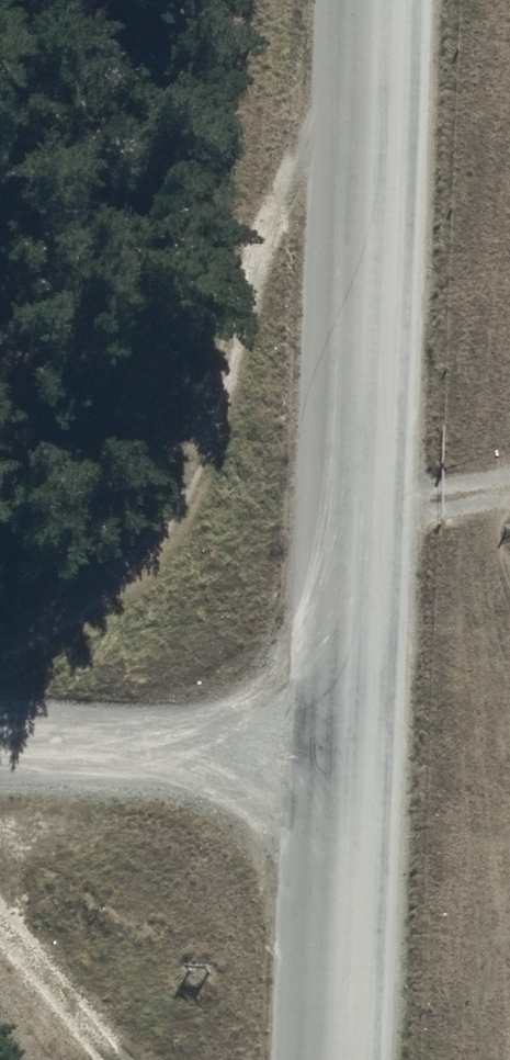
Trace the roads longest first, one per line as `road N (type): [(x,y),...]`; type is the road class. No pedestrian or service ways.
road 1 (unclassified): [(327,1059),(368,0)]
road 2 (track): [(0,732),(339,748)]
road 3 (track): [(348,497),(485,493),(509,482)]

